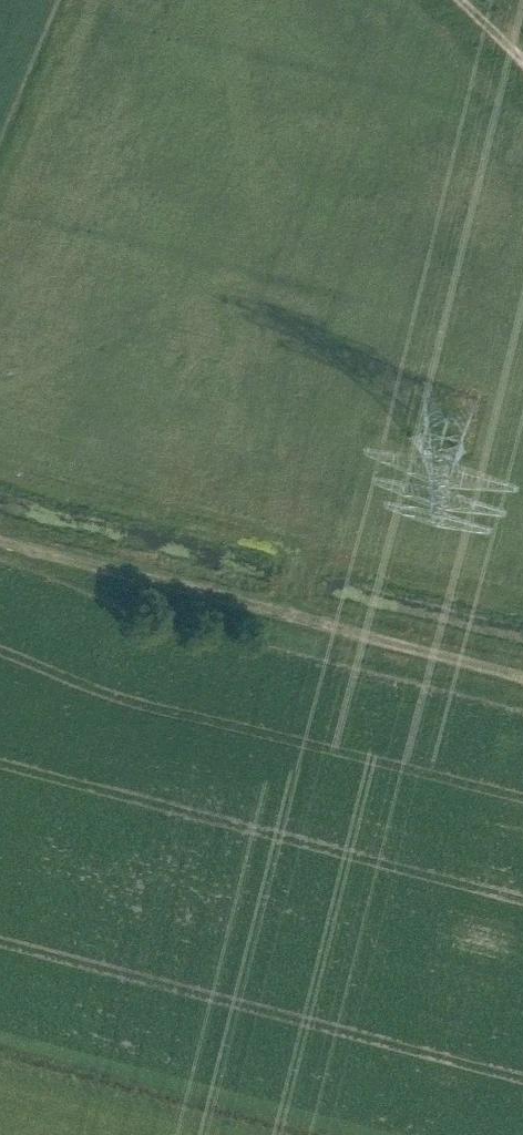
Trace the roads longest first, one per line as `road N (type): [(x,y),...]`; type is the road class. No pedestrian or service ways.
road 1 (track): [(522,676),(0,540)]

